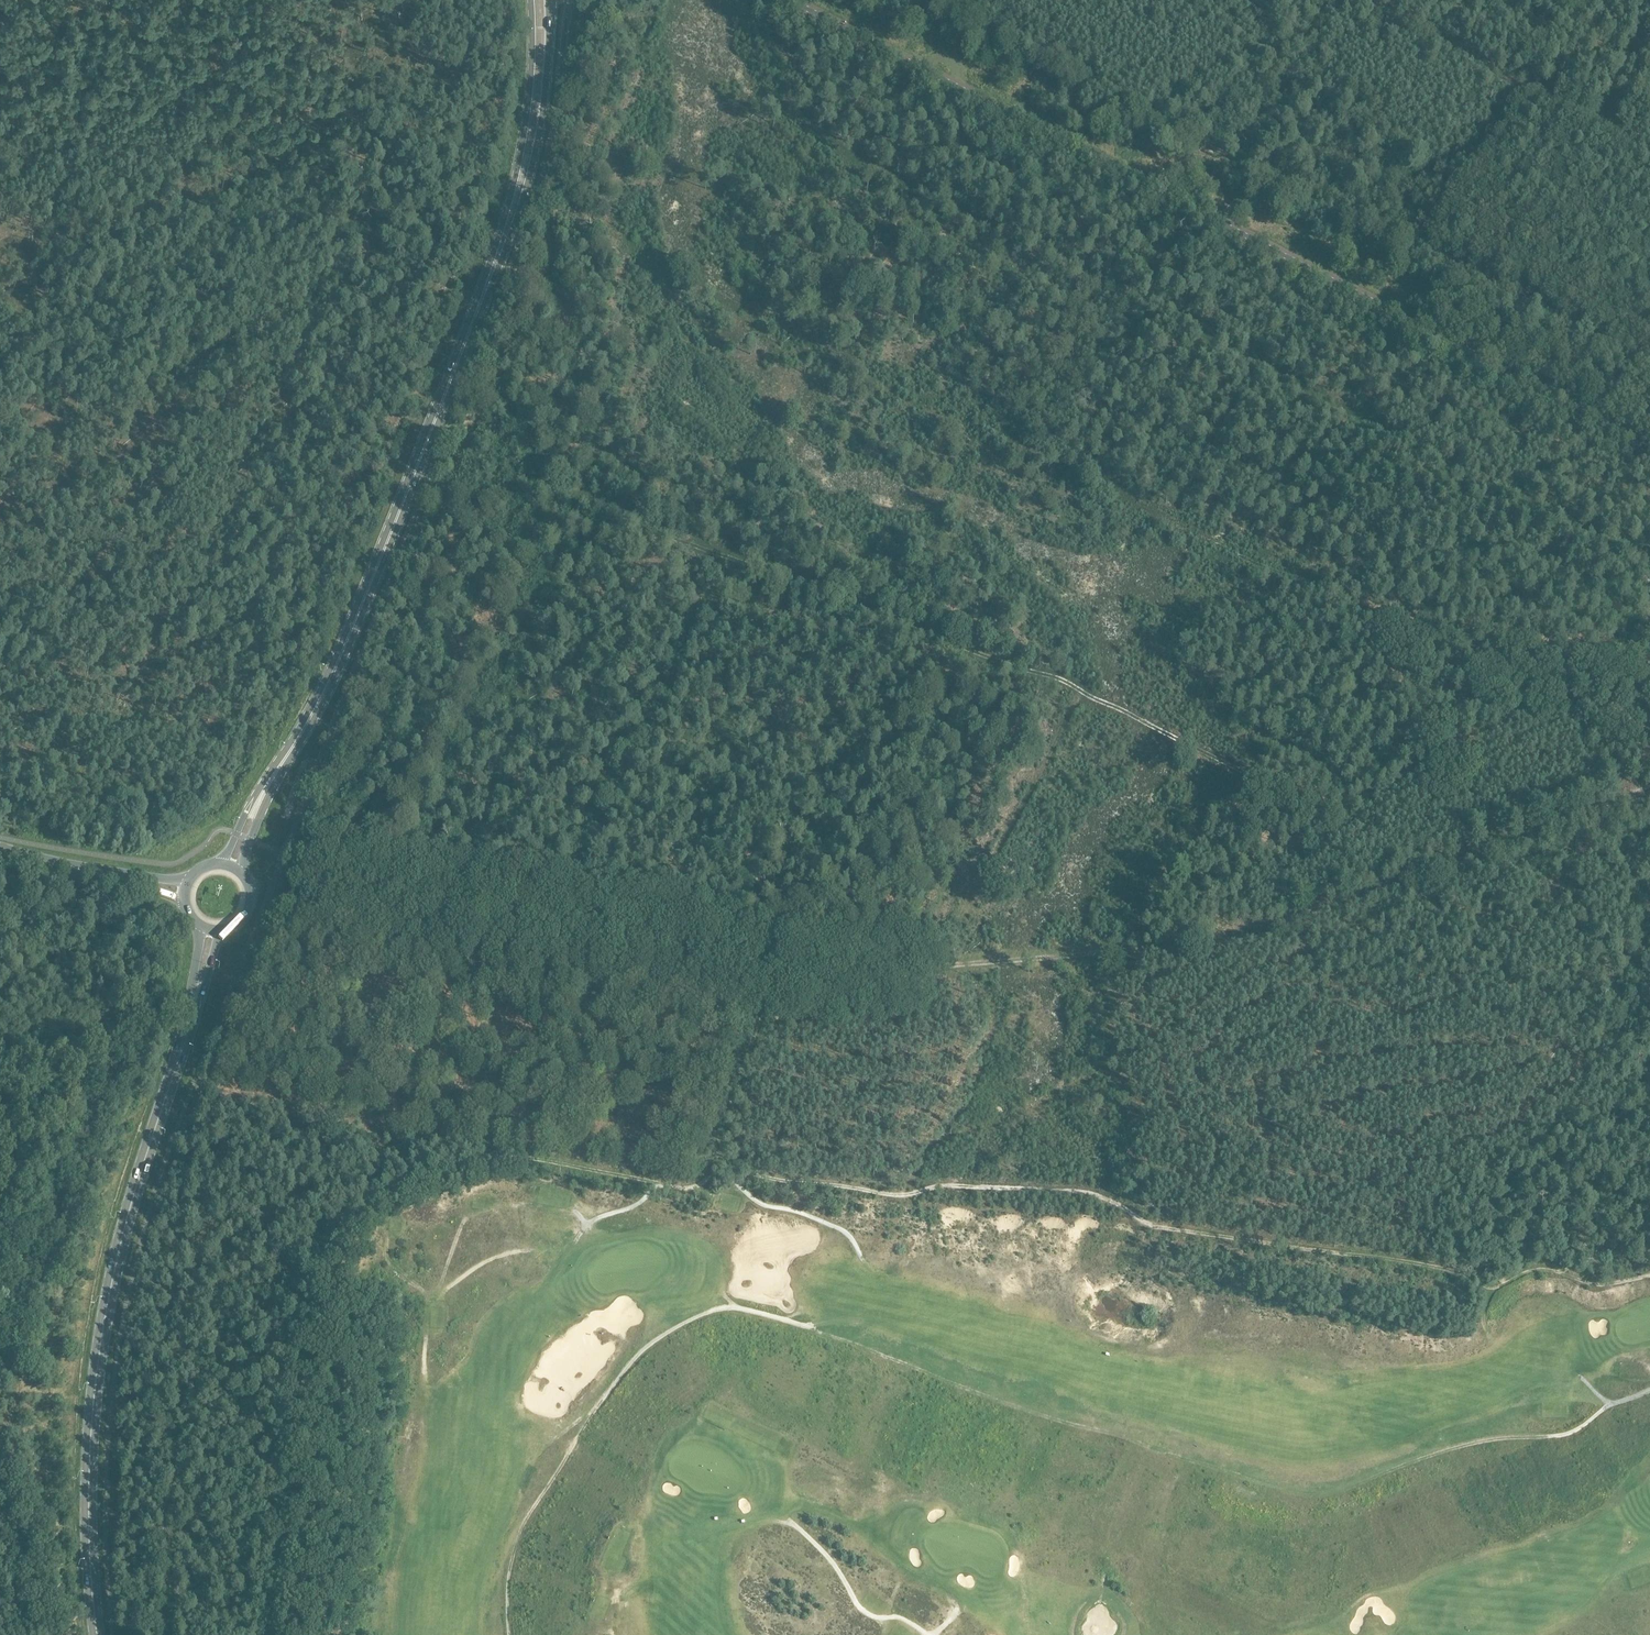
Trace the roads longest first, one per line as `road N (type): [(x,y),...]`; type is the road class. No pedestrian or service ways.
road 1 (track): [(1649,1274),(1598,1285),(1539,1268),(1505,1286),(1144,1223),(1102,1195),(940,1182),(902,1197),(737,1170),(716,1170),(693,1187),(670,1186),(531,1156),(477,1162),(393,1194),(352,1224),(307,1298),(289,1353),(270,1634)]
road 2 (track): [(250,888),(287,875),(766,962),(936,966),(1235,942),(1649,793)]
road 3 (track): [(509,1634),(507,1581),(537,1502),(603,1393),(661,1336),(712,1309),(758,1310),(1004,1403),(1301,1494),(1490,1437),(1548,1437),(1649,1389)]
road 4 (tertiary): [(1649,443),(791,0)]
road 5 (track): [(1445,867),(1082,690),(579,496)]
road 6 (track): [(1649,562),(841,142)]
road 7 (track): [(1255,359),(1172,522),(1392,624),(1493,632),(1649,681)]
road 8 (primary): [(96,1634),(89,1551),(100,1346),(137,1183),(194,1010)]
road 9 (track): [(403,895),(632,372)]
road 10 (primary): [(259,801),(335,669),(489,282)]
road 11 (track): [(1332,0),(1249,138),(1225,152),(921,0)]
road 12 (track): [(936,966),(1082,690)]
road 13 (primary): [(489,282),(535,157),(548,0)]
road 14 (primary): [(530,0),(521,155),(489,282)]
road 15 (track): [(928,1634),(895,1617),(858,1611),(845,1577),(787,1518)]

